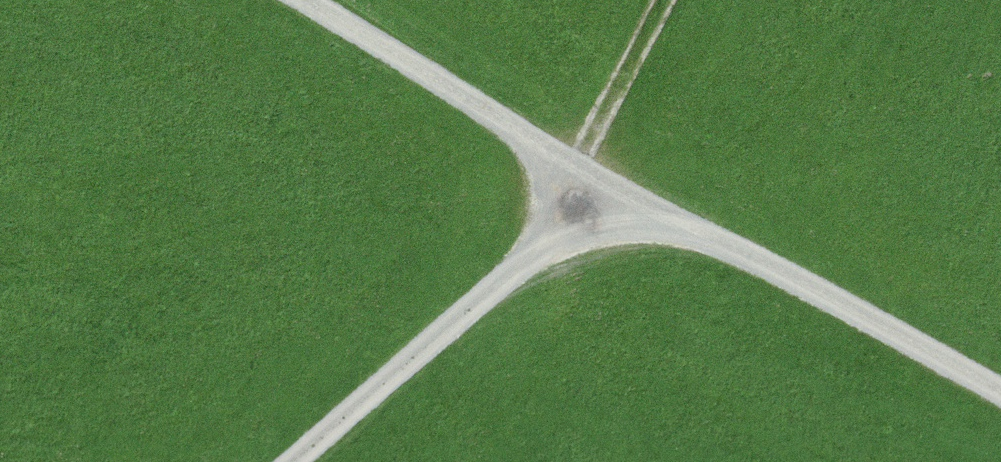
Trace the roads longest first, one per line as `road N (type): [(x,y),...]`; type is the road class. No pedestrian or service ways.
road 1 (track): [(310,0),(580,169),(1000,395)]
road 2 (track): [(299,461),(504,283),(580,169)]
road 3 (track): [(504,283),(566,247),(613,237),(663,235),(742,257)]
road 4 (track): [(667,0),(580,169)]

